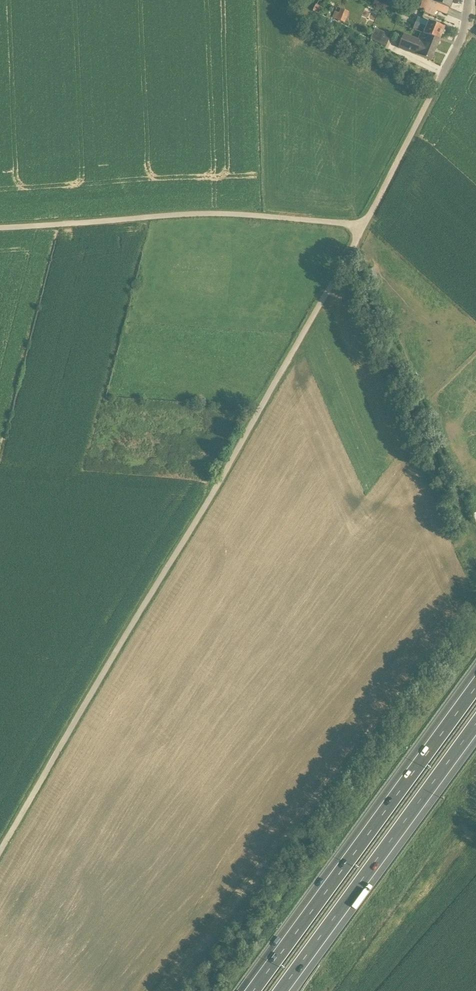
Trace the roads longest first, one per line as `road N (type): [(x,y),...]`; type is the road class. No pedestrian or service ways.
road 1 (unclassified): [(0,856),(364,226)]
road 2 (motorway): [(475,681),(249,990)]
road 3 (unclassified): [(0,231),(246,215),(364,226)]
road 4 (motorway): [(285,990),(475,729)]
road 5 (residential): [(364,226),(462,36),(469,0)]

